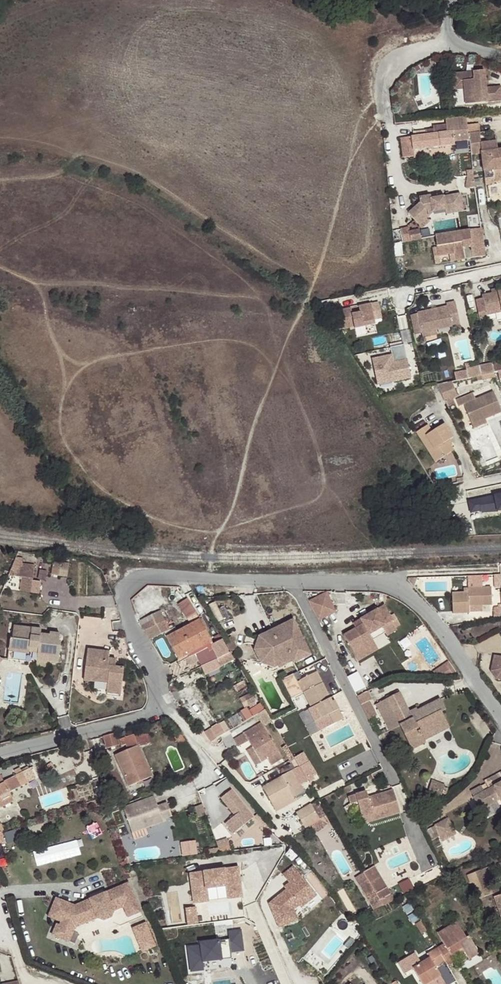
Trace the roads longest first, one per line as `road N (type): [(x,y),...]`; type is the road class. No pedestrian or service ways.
road 1 (unclassified): [(292,579),(137,573),(121,587),(167,710)]
road 2 (unclassified): [(292,579),(385,767)]
road 3 (unclassified): [(500,723),(417,605),(382,576)]
road 4 (unclassified): [(167,710),(0,754)]
road 5 (residential): [(457,41),(417,49),(391,66),(390,123)]

